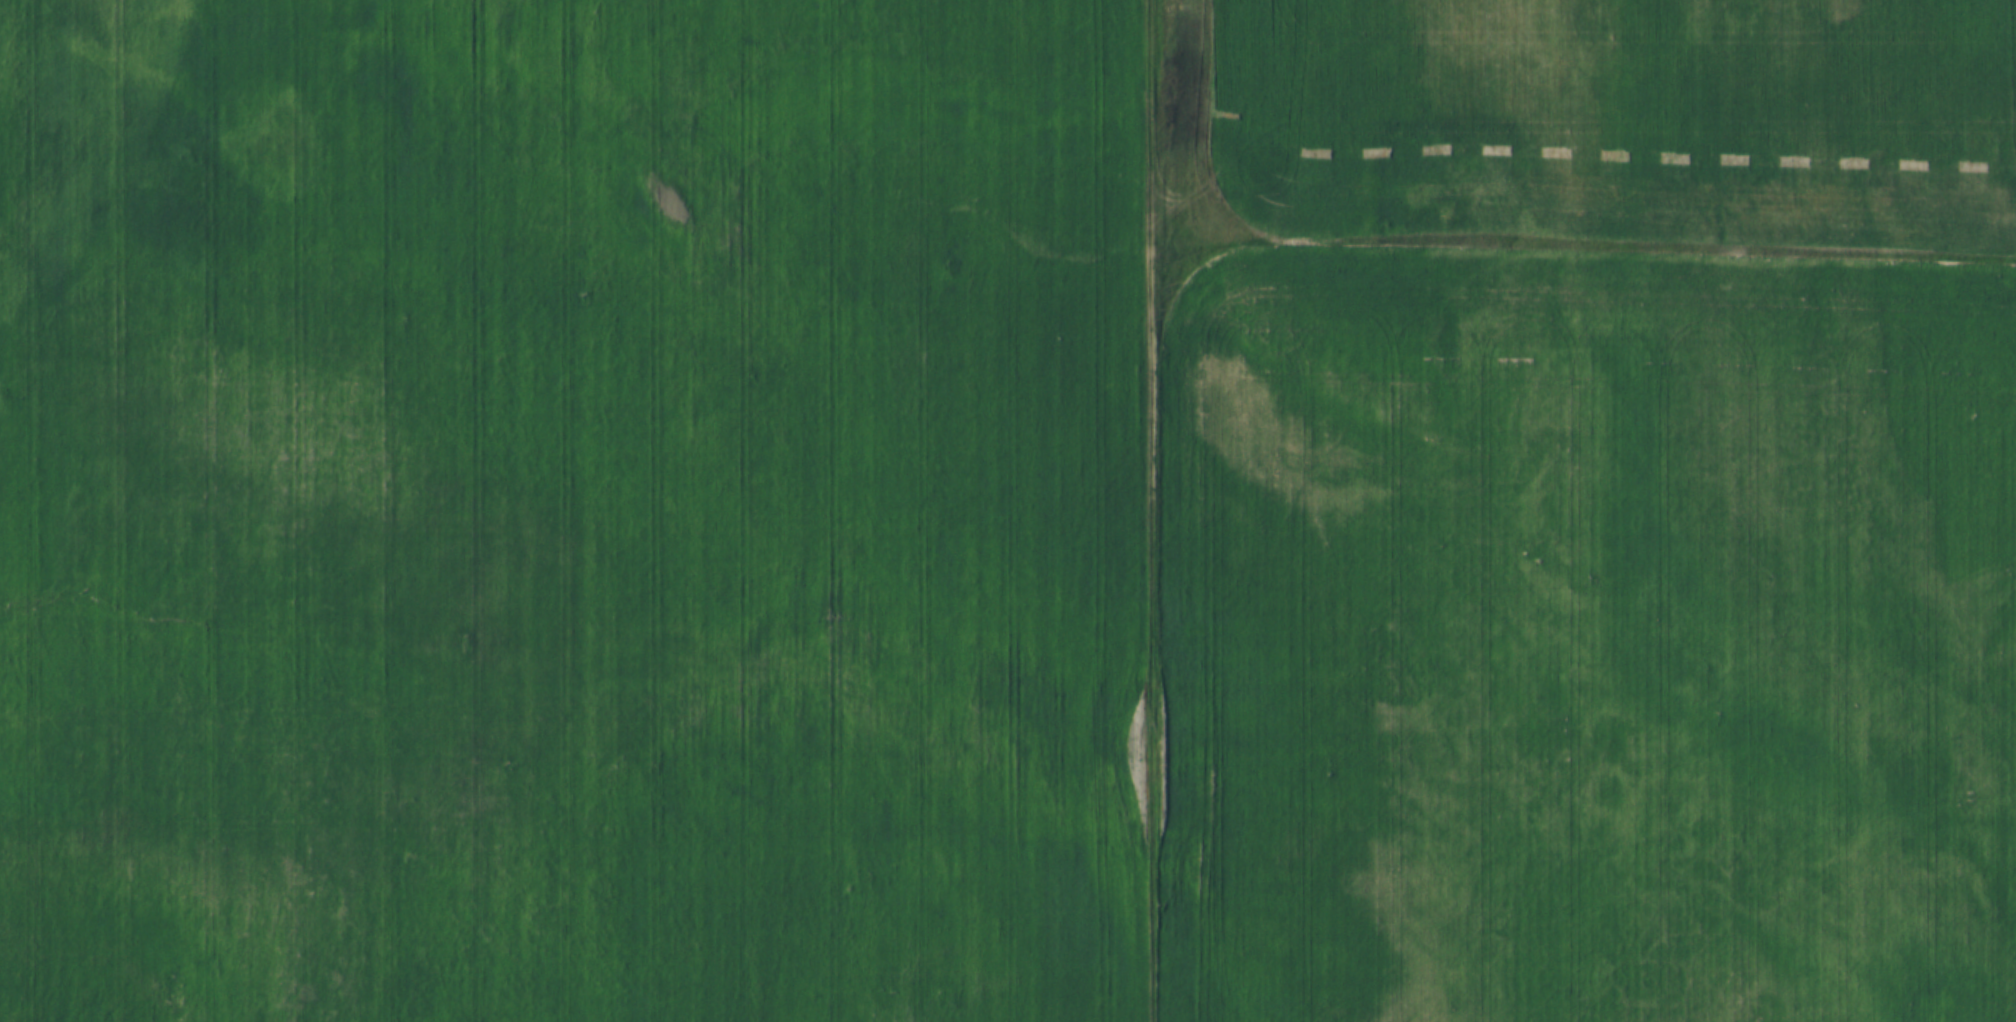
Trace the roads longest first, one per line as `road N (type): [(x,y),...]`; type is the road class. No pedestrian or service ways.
road 1 (track): [(1152,1021),(1150,0)]

